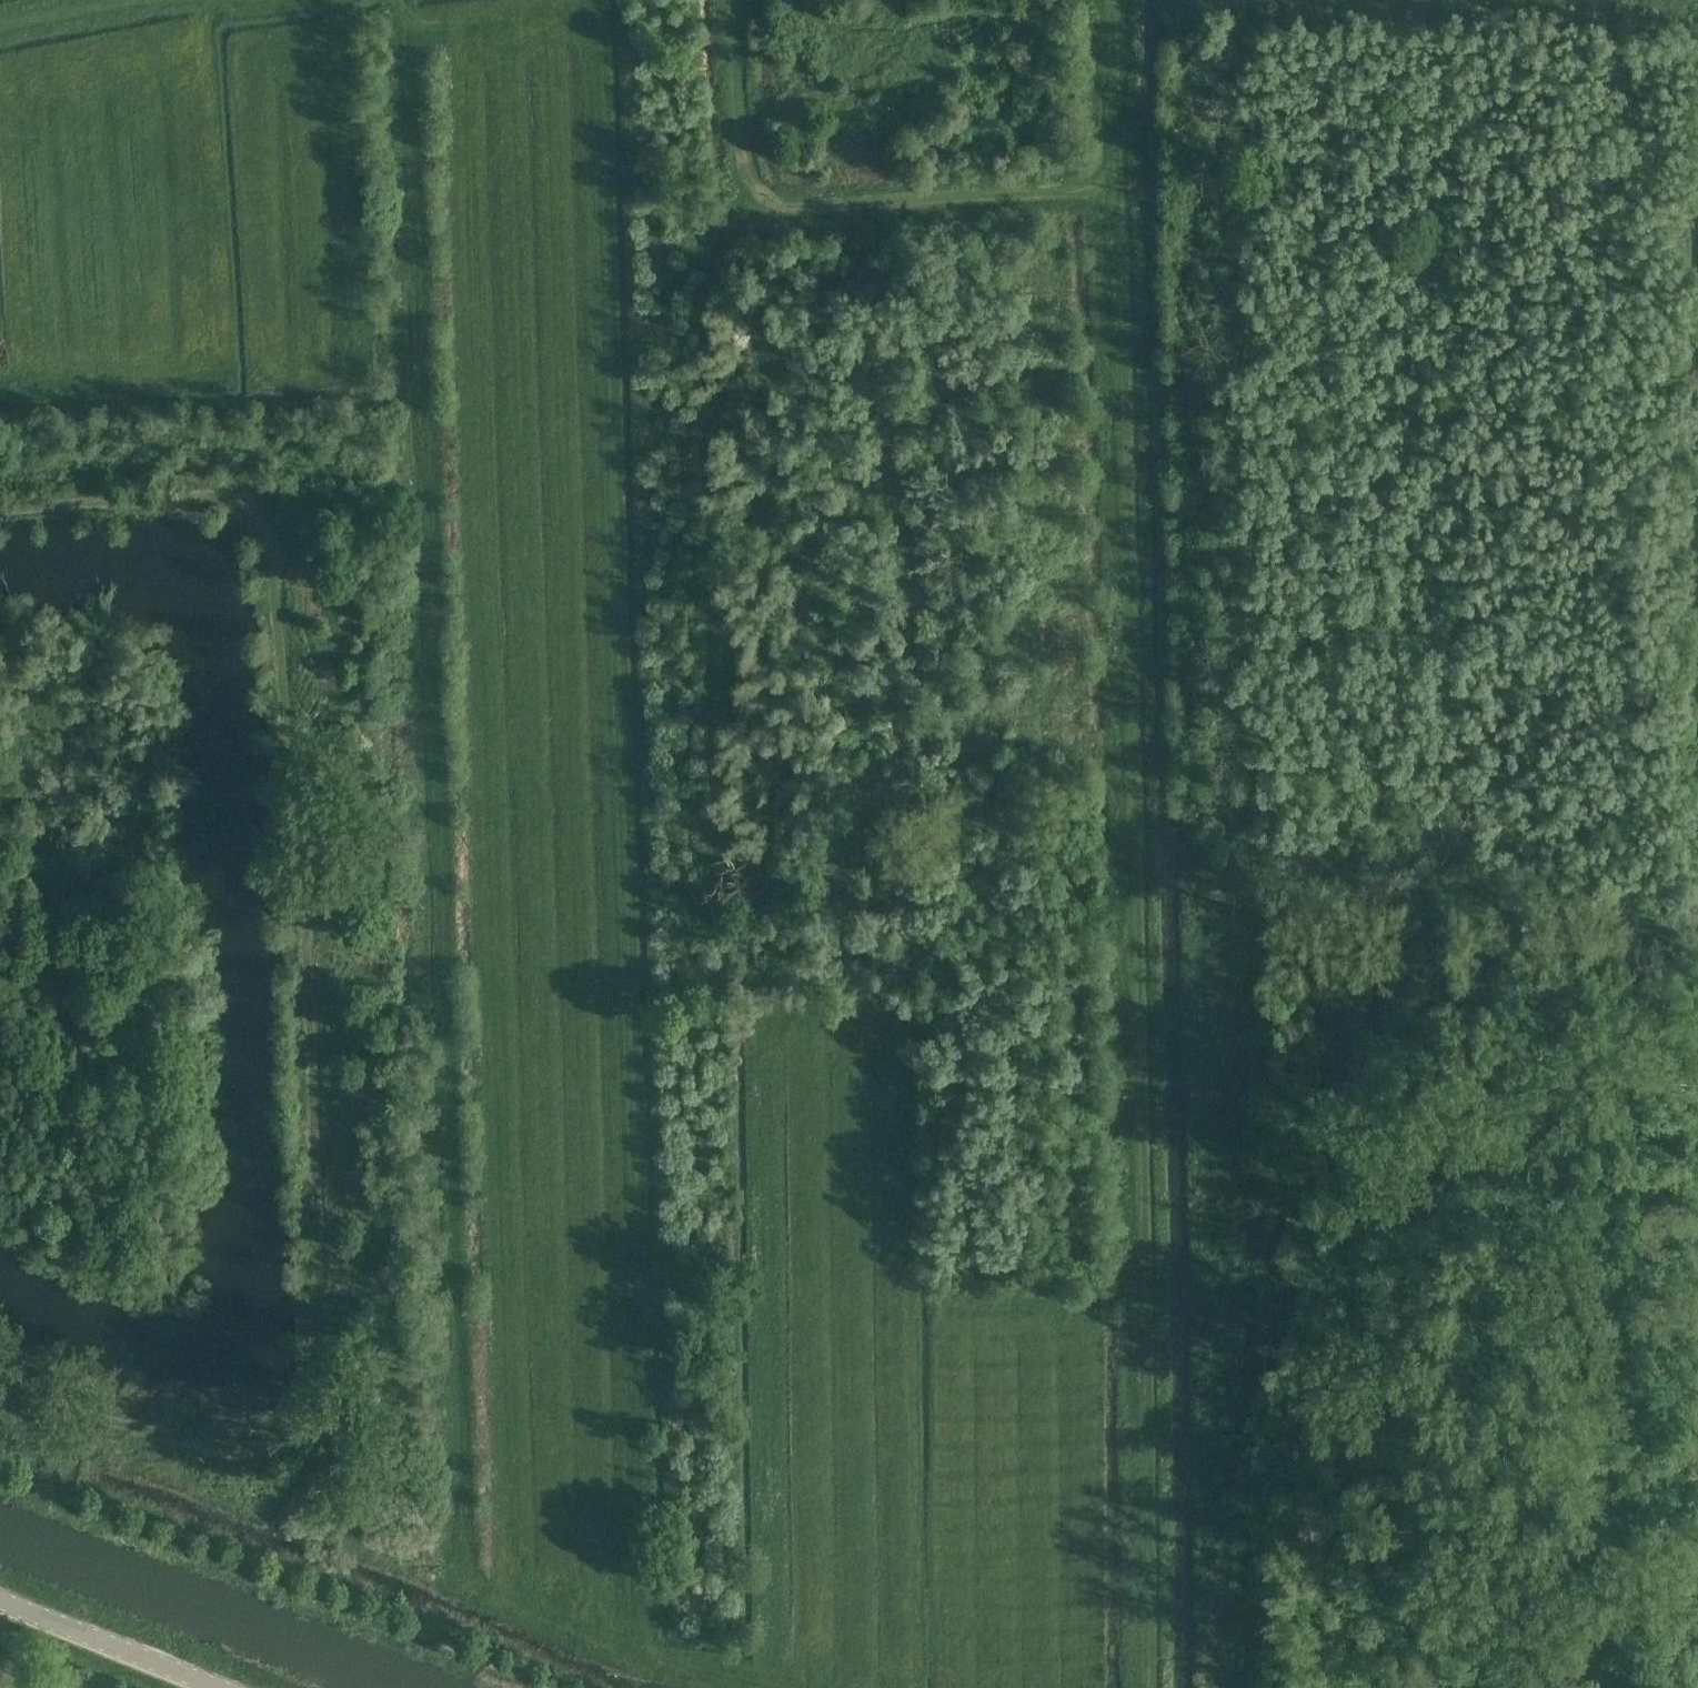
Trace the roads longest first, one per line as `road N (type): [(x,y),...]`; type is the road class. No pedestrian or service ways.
road 1 (tertiary): [(222,1687),(0,1596)]

